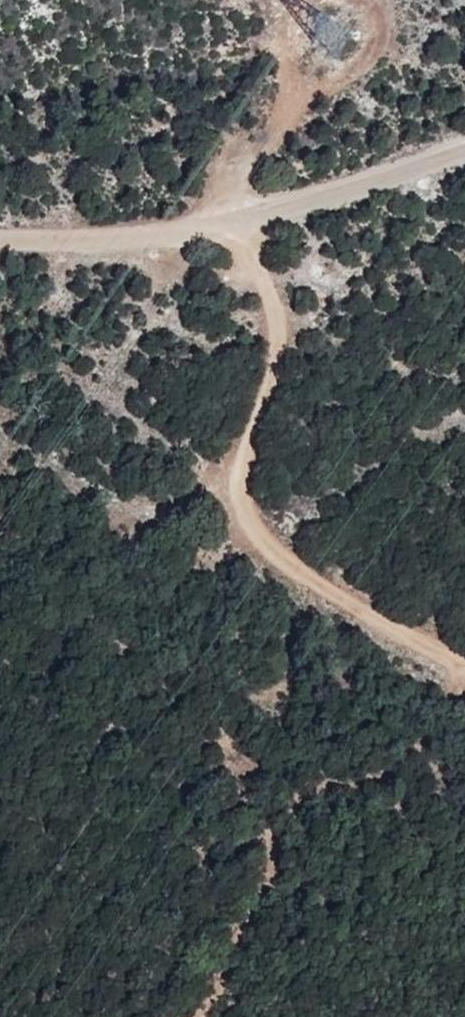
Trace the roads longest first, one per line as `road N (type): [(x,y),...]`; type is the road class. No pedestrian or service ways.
road 1 (track): [(247,220),(278,365),(244,456),(241,504),(253,534),(303,583),(419,650),(464,664)]
road 2 (unclassified): [(0,243),(247,220),(464,148)]
road 3 (track): [(184,1016),(229,960),(273,844),(247,744),(303,583)]

